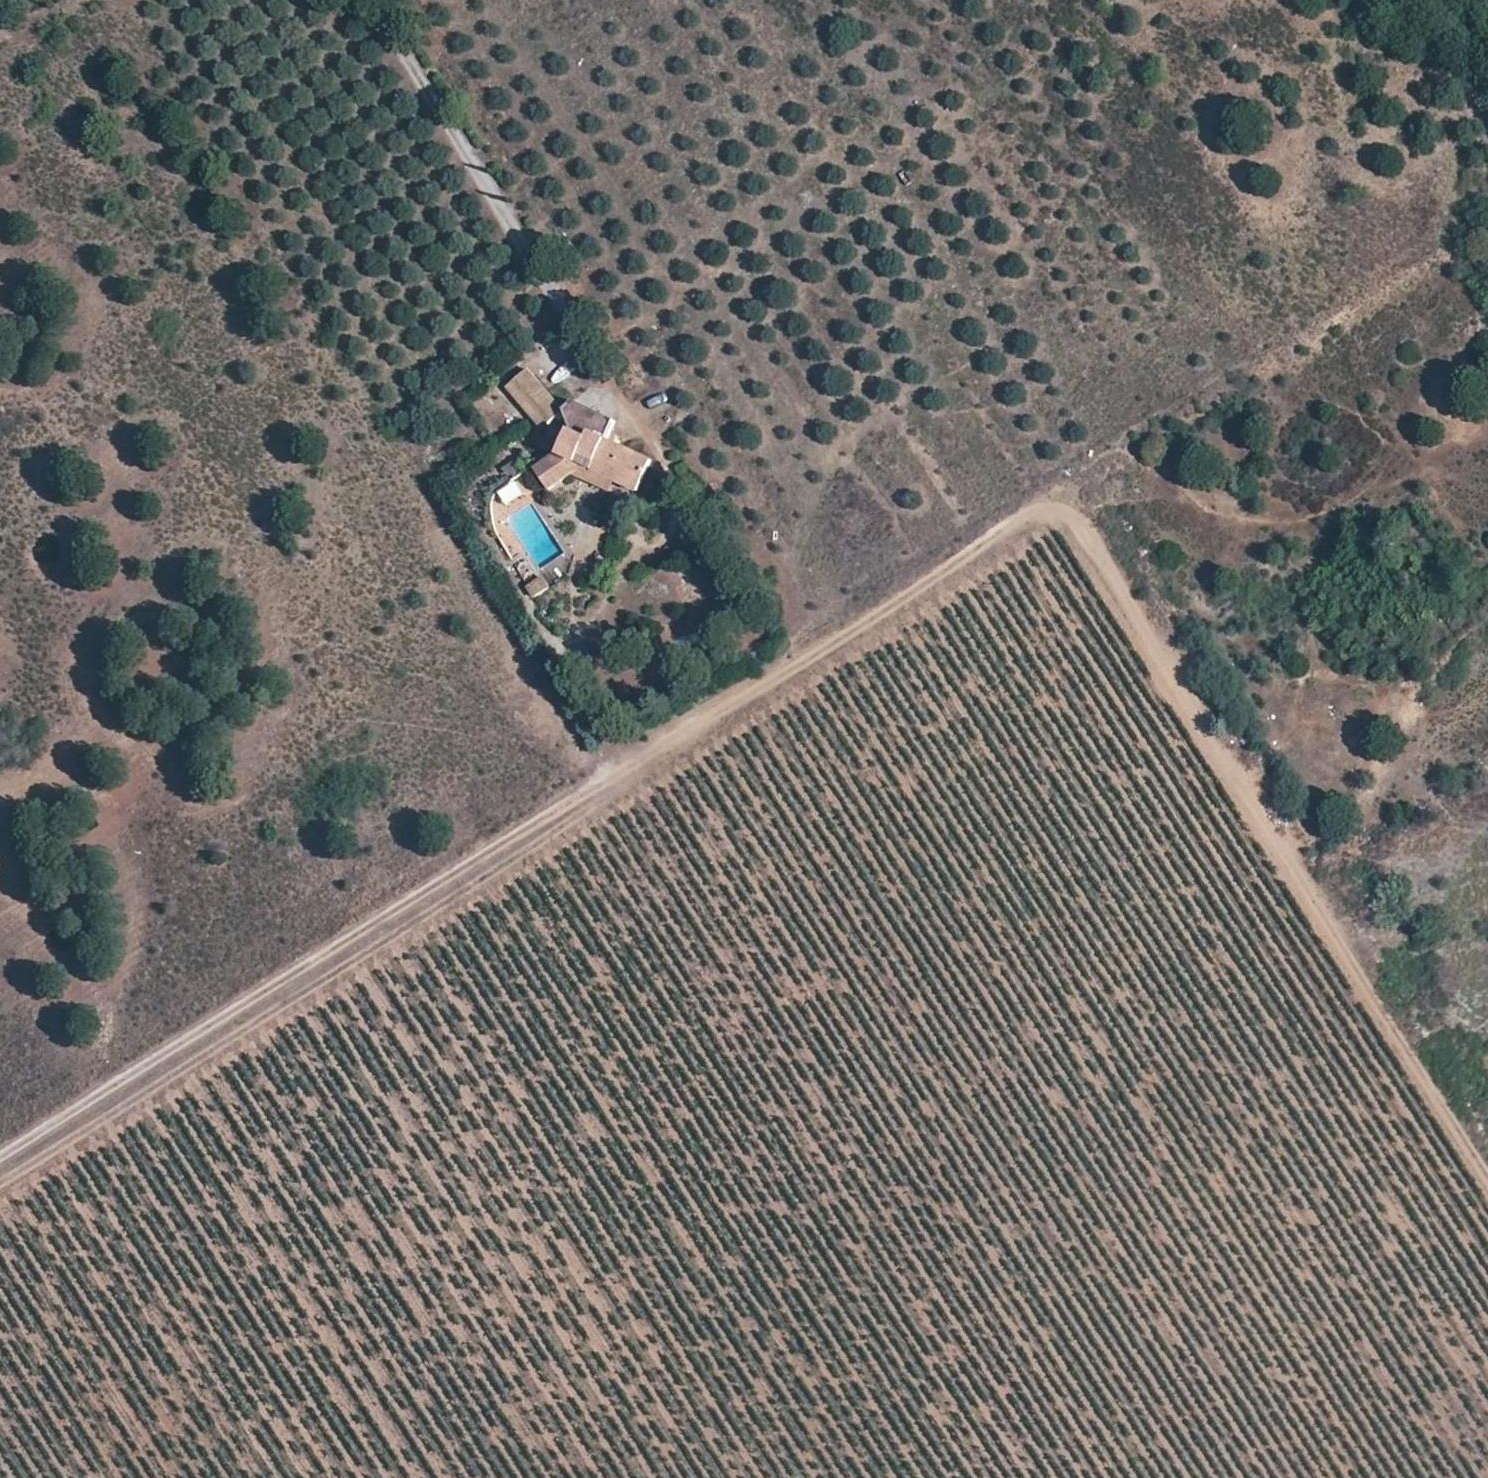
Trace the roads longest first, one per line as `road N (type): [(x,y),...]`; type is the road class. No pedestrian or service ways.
road 1 (track): [(0,1166),(335,947),(1043,510),(1063,513),(1093,543),(1487,1171)]
road 2 (track): [(379,0),(570,315)]

